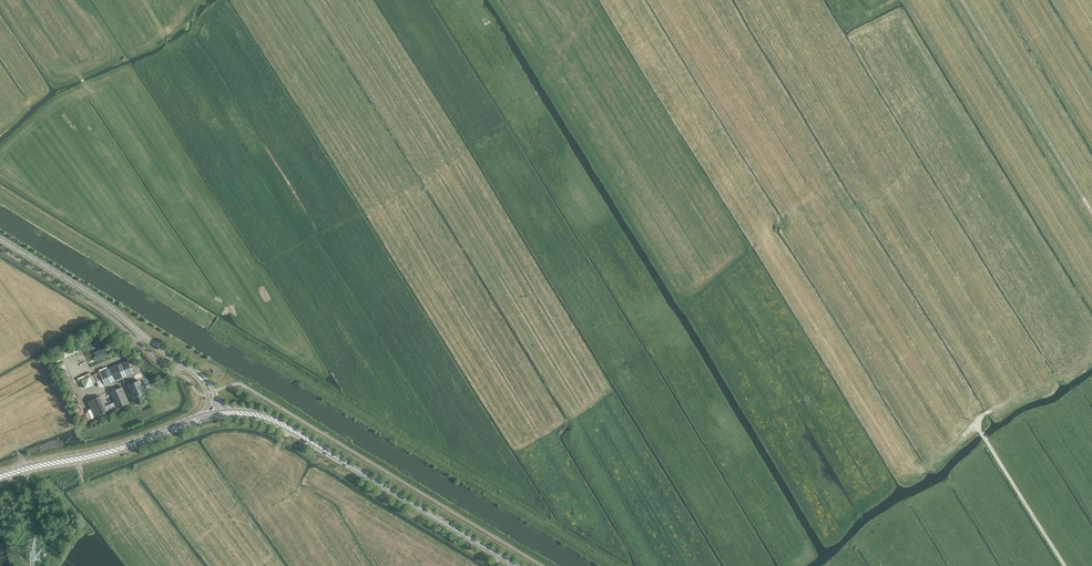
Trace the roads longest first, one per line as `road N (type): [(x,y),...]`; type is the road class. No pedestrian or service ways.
road 1 (secondary): [(515,565),(281,424),(220,414)]
road 2 (tertiary): [(193,372),(0,239)]
road 3 (track): [(309,0),(430,187),(421,192)]
road 4 (secondary): [(210,416),(119,449),(0,477)]
road 5 (track): [(1091,351),(984,415),(945,454),(917,467)]
road 6 (track): [(1065,565),(980,431)]
road 7 (track): [(80,99),(89,92),(81,79),(40,61),(0,5)]

